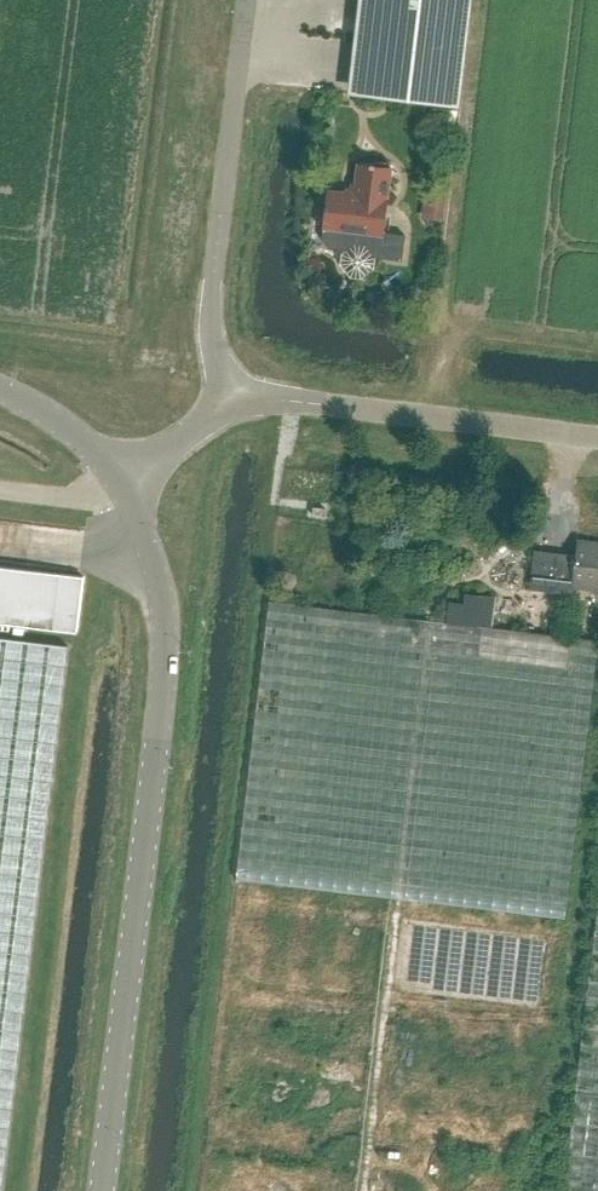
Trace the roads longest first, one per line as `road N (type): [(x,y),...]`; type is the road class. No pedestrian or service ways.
road 1 (unclassified): [(102,1190),(168,652),(131,491)]
road 2 (unclassified): [(229,404),(211,315),(249,0)]
road 3 (unclassified): [(597,436),(302,400),(229,404)]
road 4 (unclassified): [(131,491),(77,432),(38,402),(0,389)]
road 5 (unclassified): [(131,491),(229,404)]

